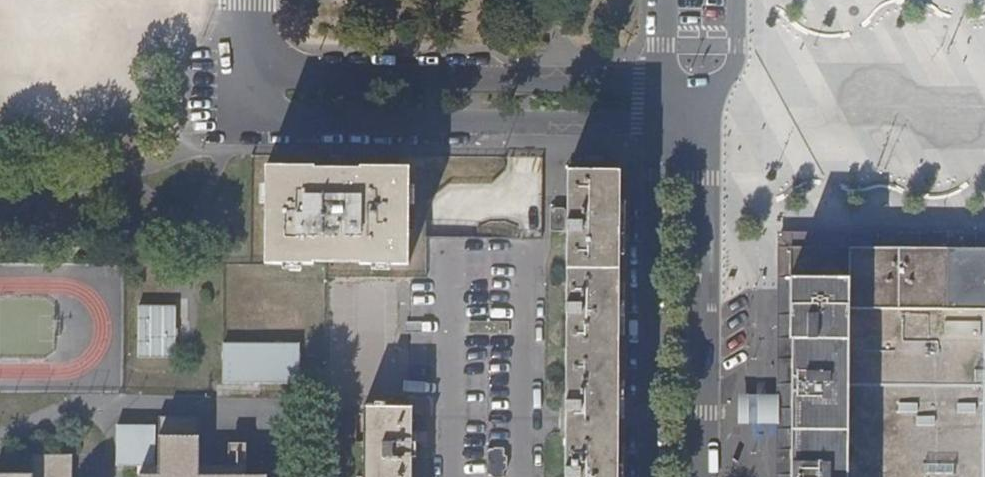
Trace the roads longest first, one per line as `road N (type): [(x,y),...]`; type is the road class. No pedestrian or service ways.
road 1 (tertiary): [(249,72),(266,113),(306,121),(660,128)]
road 2 (tertiary): [(661,79),(249,72)]
road 3 (tertiary): [(703,476),(706,109)]
road 4 (tertiary): [(660,128),(654,476)]

